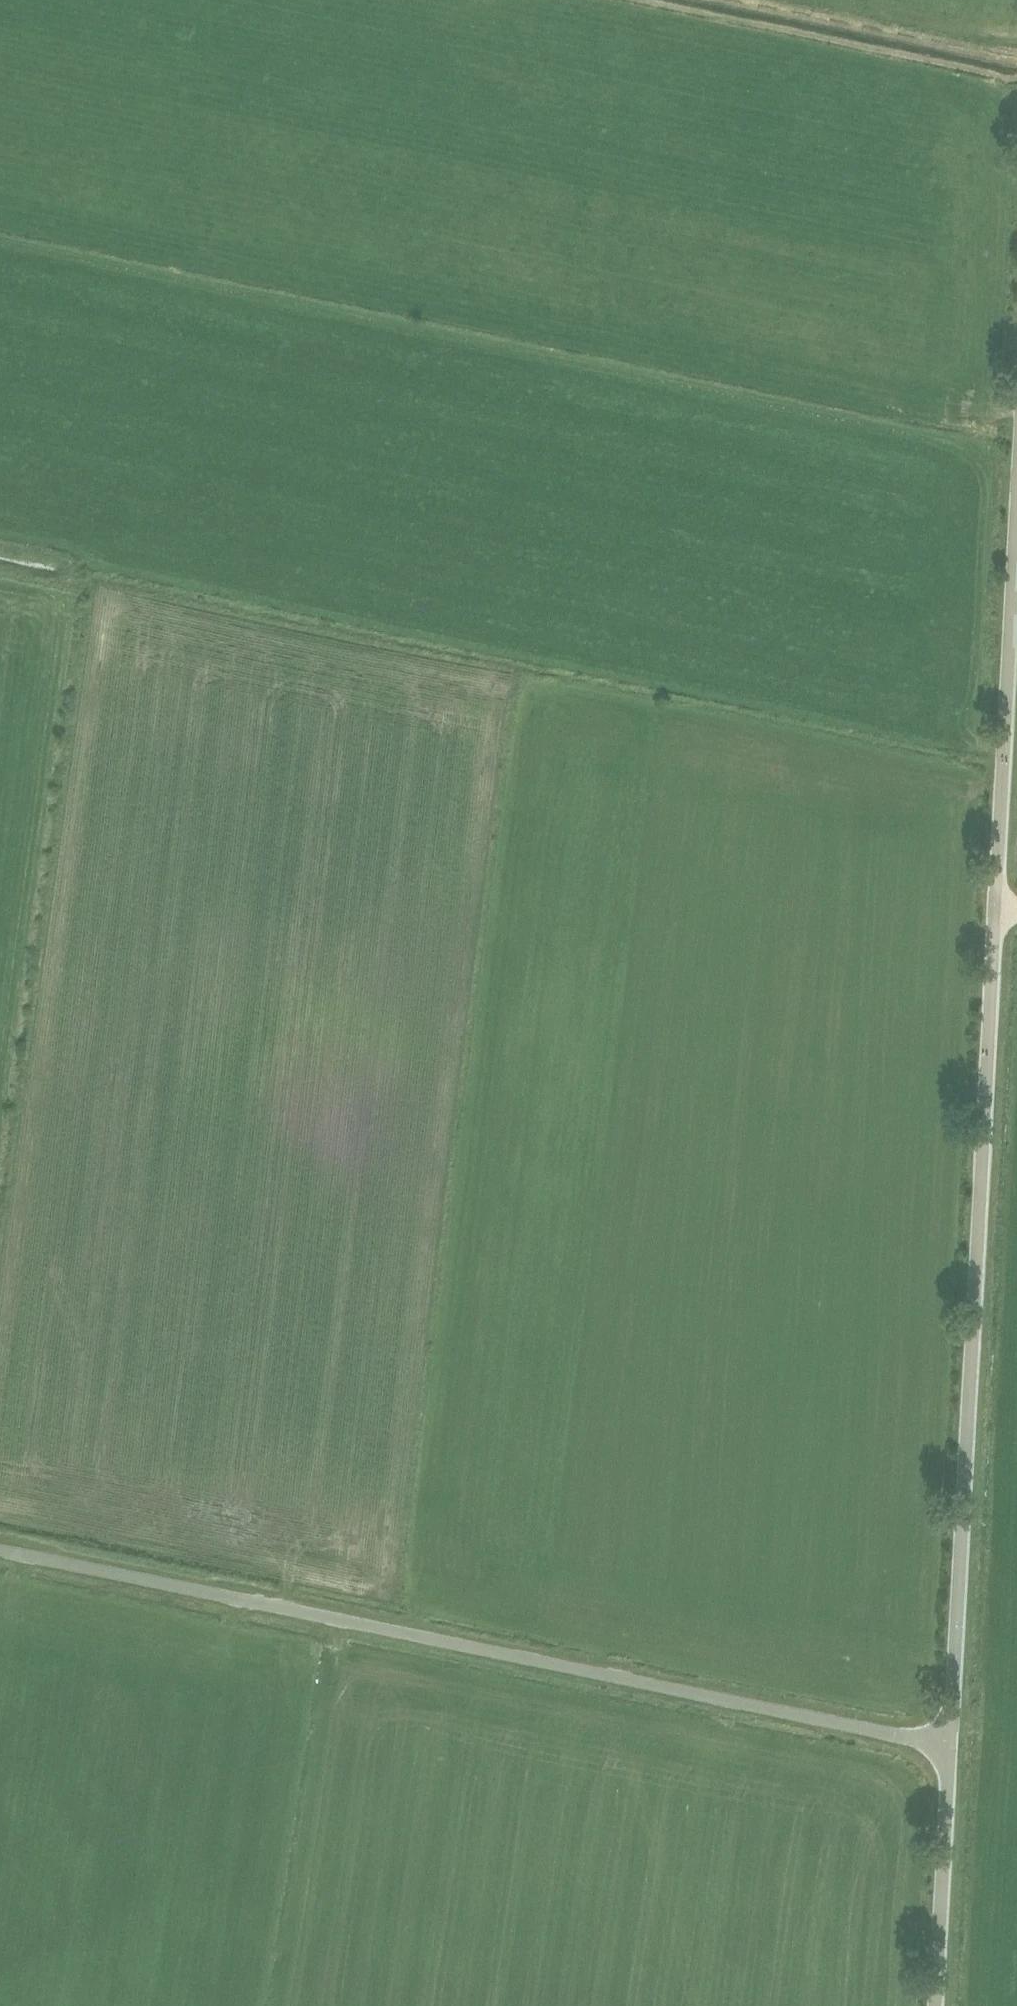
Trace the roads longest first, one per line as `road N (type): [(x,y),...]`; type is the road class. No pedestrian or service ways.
road 1 (unclassified): [(949,1746),(1016,586)]
road 2 (unclassified): [(949,1746),(0,1551)]
road 3 (unclassified): [(933,2005),(949,1746)]

